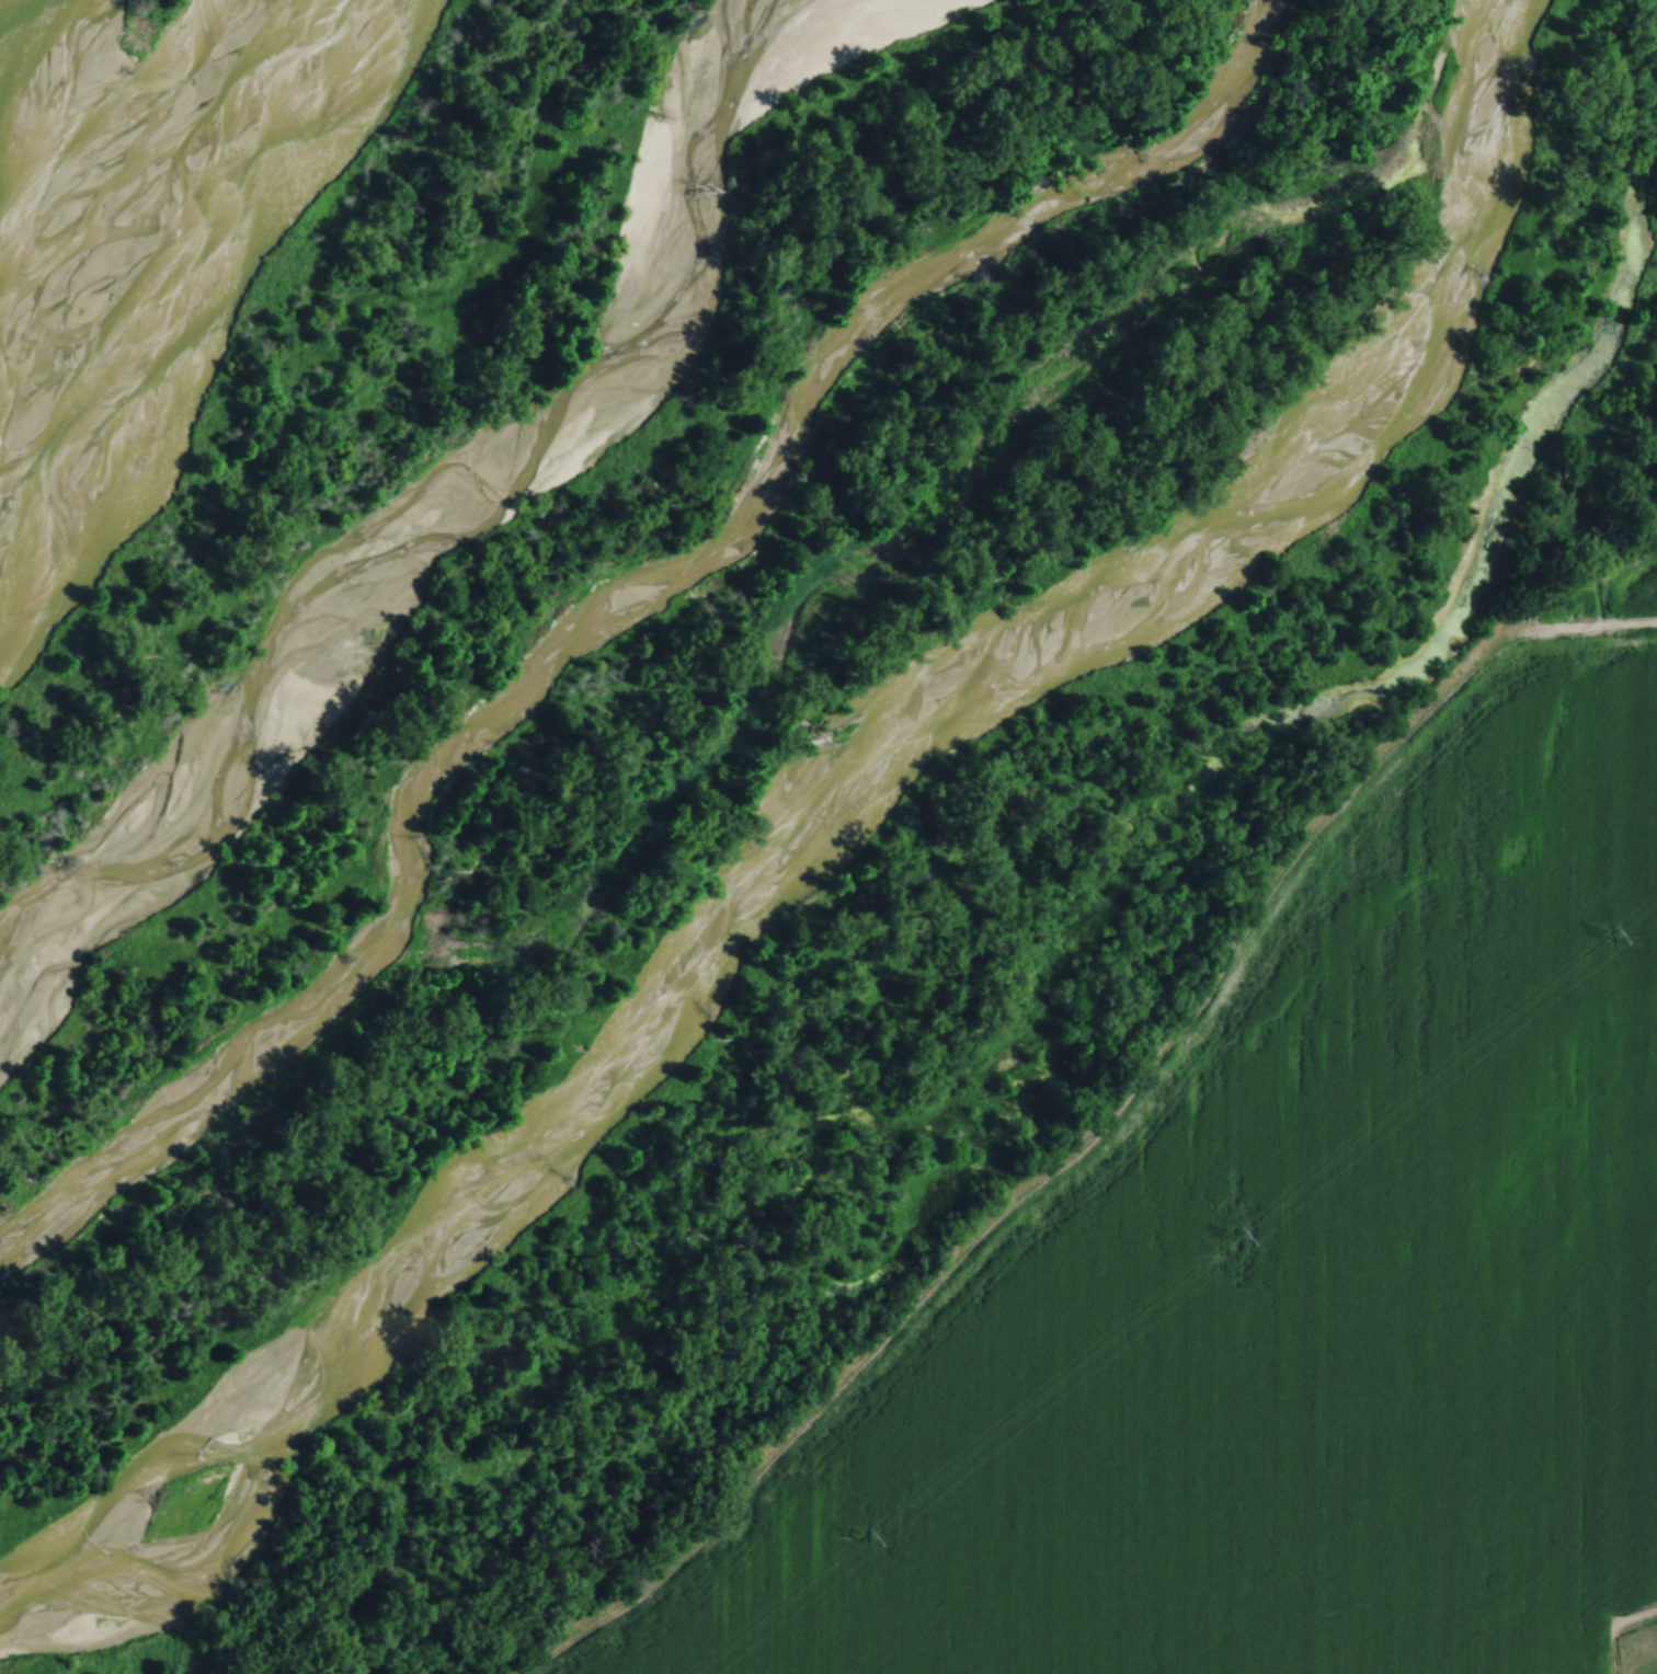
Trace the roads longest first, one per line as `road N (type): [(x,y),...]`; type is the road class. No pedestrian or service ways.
road 1 (residential): [(516,1673),(693,1550),(936,1276),(1086,1138),(1163,1052),(1333,805),(1504,634),(1656,634)]

